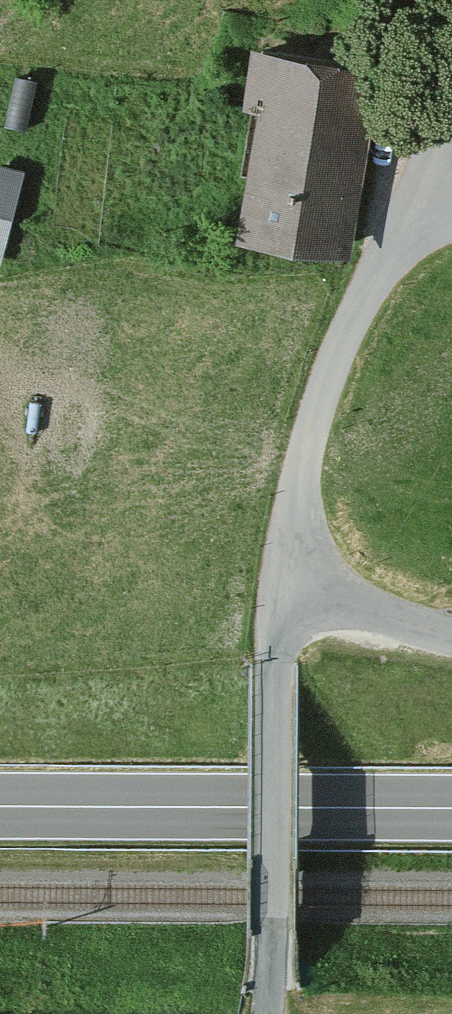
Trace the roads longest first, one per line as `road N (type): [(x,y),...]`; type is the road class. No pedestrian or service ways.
road 1 (secondary): [(451,807),(0,806)]
road 2 (unclassified): [(281,574),(268,1013)]
road 3 (unclassified): [(400,226),(336,356),(294,498),(281,574)]
road 4 (unclassified): [(281,574),(451,635)]
road 5 (unclassified): [(400,226),(451,96)]

